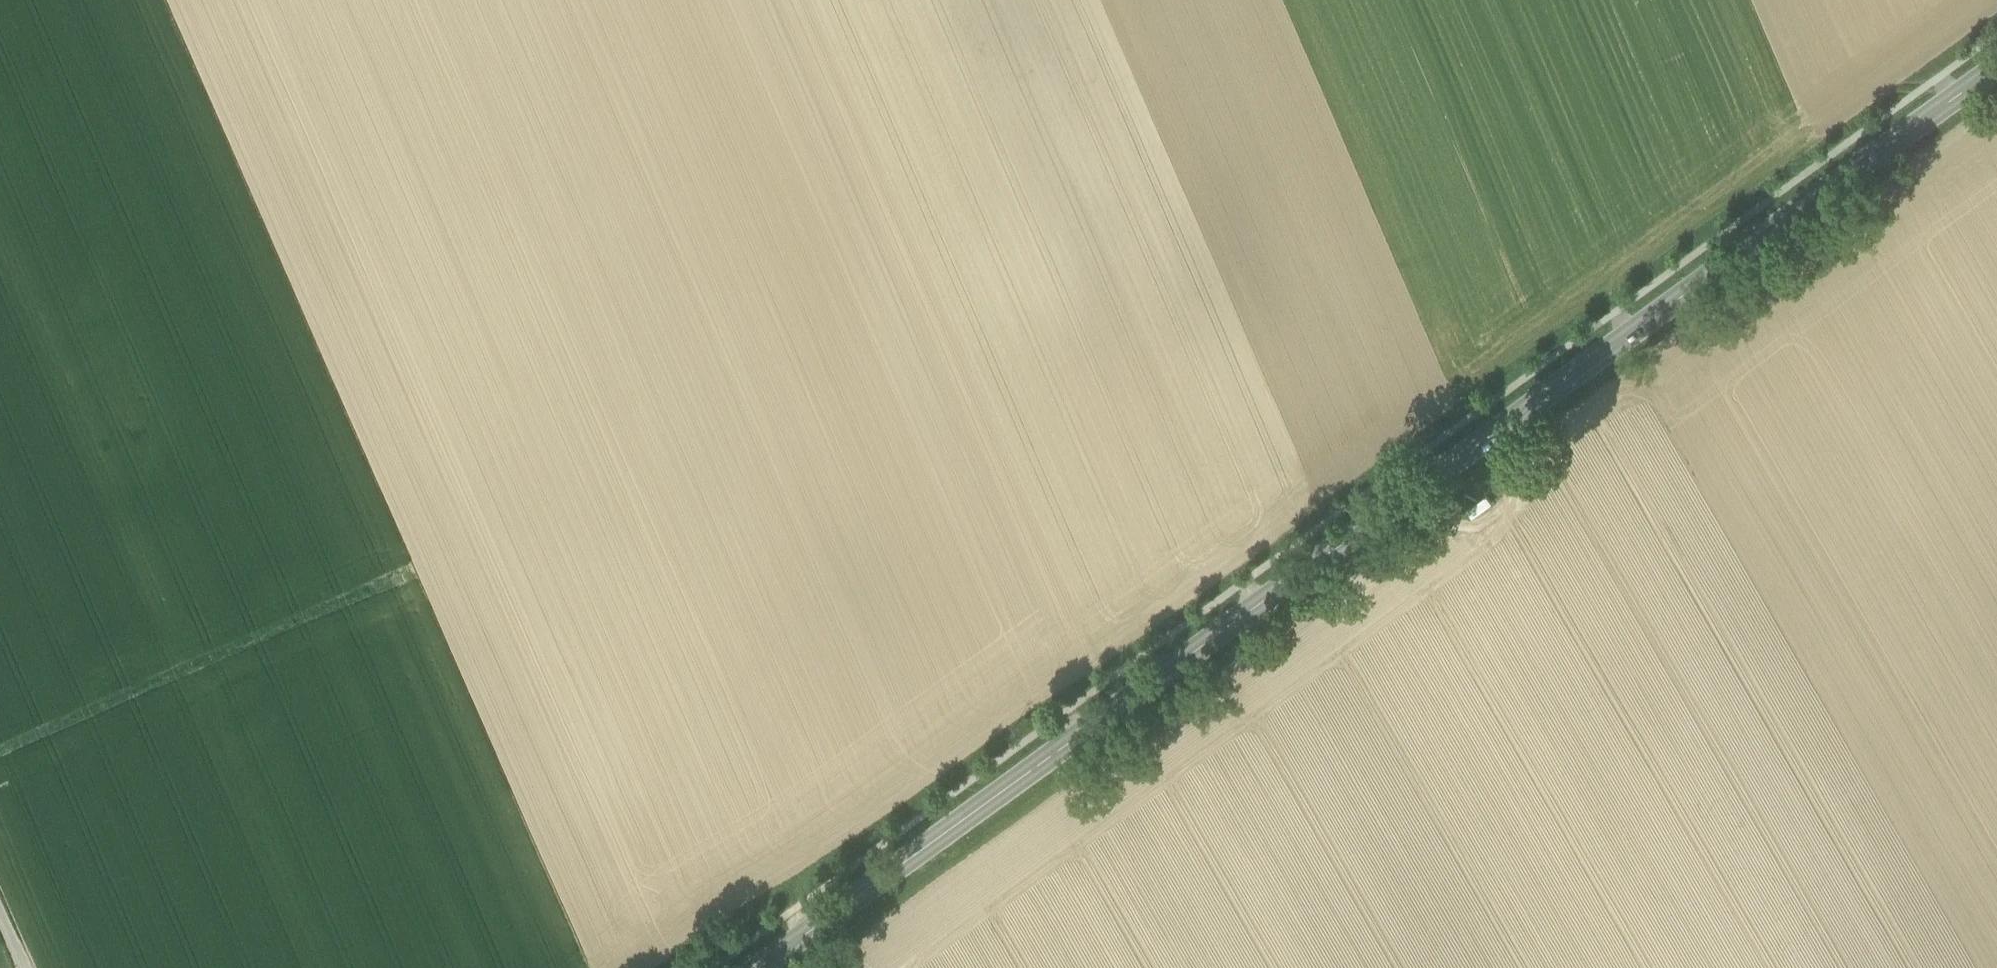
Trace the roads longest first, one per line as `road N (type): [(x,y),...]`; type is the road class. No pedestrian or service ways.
road 1 (secondary): [(767,967),(1996,74)]

